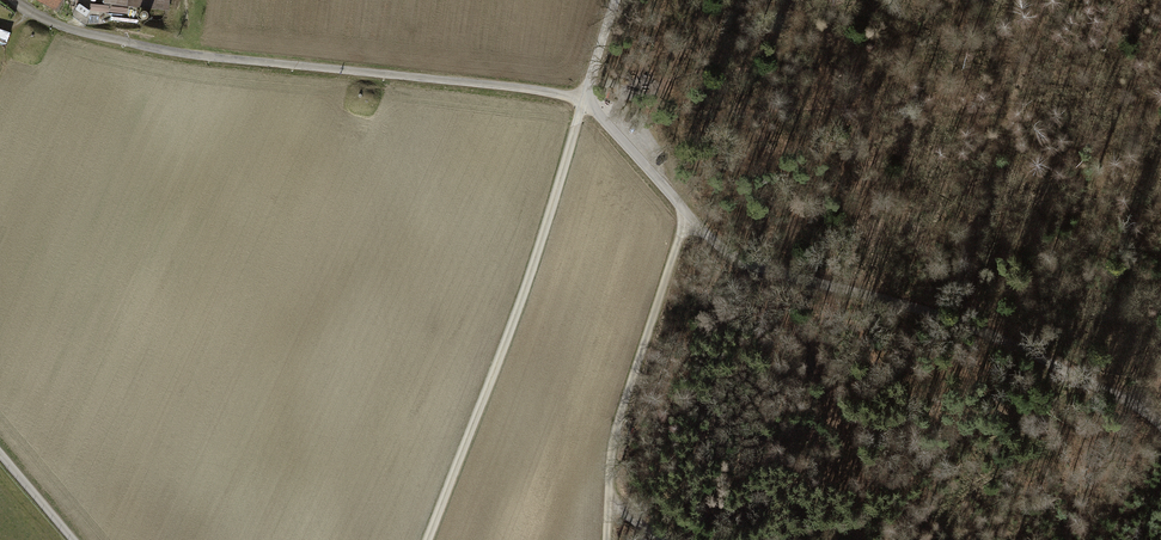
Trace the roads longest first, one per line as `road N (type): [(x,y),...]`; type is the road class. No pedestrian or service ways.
road 1 (unclassified): [(1160,426),(1119,396),(973,327),(733,257),(583,100)]
road 2 (track): [(583,100),(531,263),(425,539)]
road 3 (track): [(684,210),(614,437),(609,497)]
road 4 (residential): [(154,49),(57,23),(17,0)]

